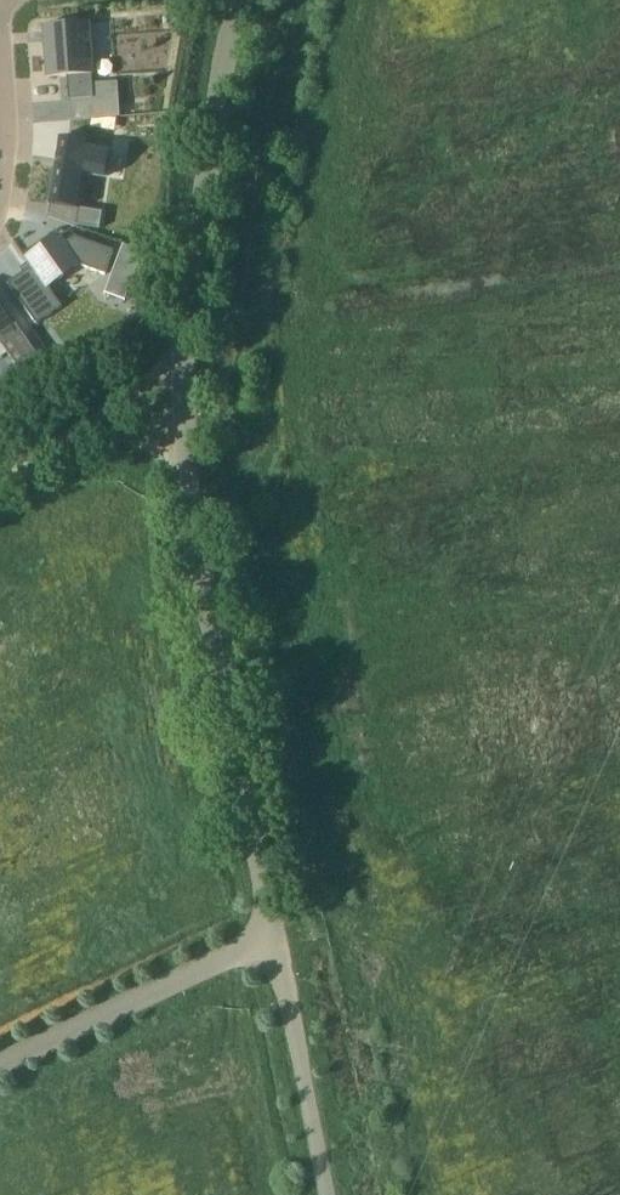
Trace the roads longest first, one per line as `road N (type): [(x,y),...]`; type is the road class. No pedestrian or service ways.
road 1 (unclassified): [(329,1194),(187,473),(187,339),(243,0)]
road 2 (track): [(0,478),(141,388),(187,339)]
road 3 (residential): [(0,183),(0,49)]
road 4 (track): [(73,436),(123,438),(187,473)]

